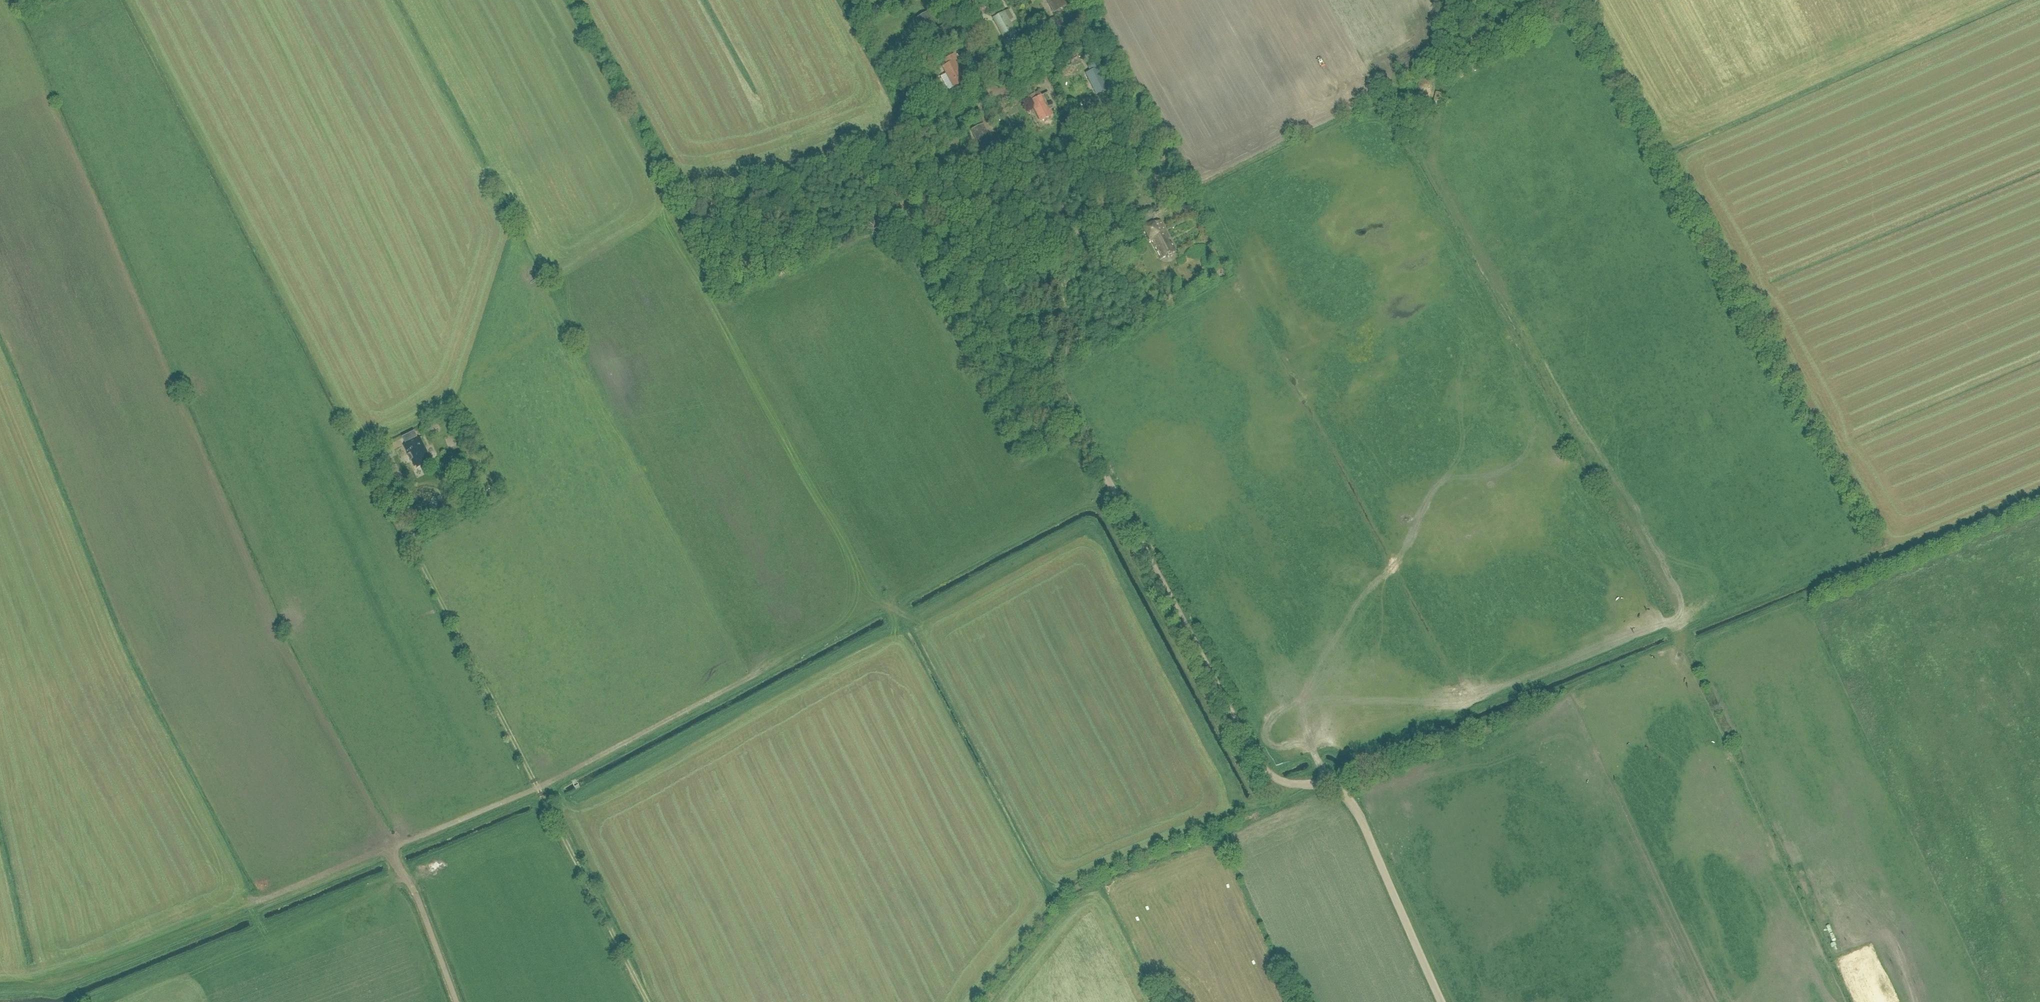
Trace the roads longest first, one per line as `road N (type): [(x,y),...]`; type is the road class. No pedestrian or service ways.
road 1 (track): [(902,601),(544,787),(332,871),(268,908)]
road 2 (track): [(646,1001),(376,475)]
road 3 (track): [(389,848),(456,1001)]

